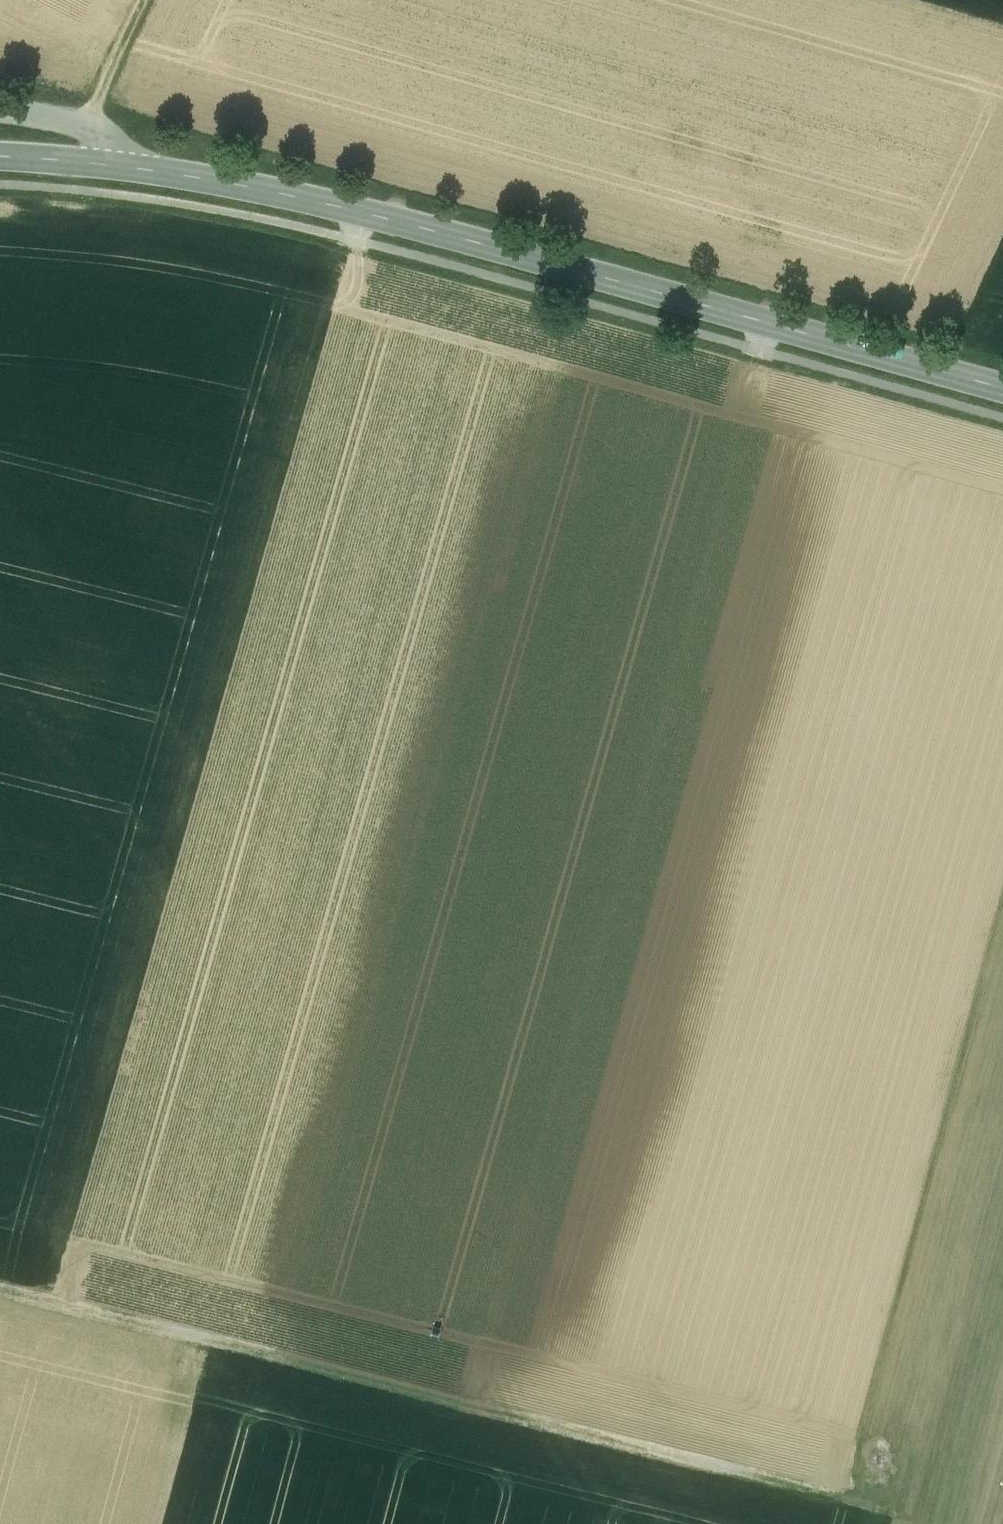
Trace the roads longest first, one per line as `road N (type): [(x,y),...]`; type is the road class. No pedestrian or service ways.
road 1 (secondary): [(0,158),(111,167),(358,213),(1002,388)]
road 2 (track): [(0,1288),(838,1498)]
road 3 (track): [(143,0),(87,127)]

